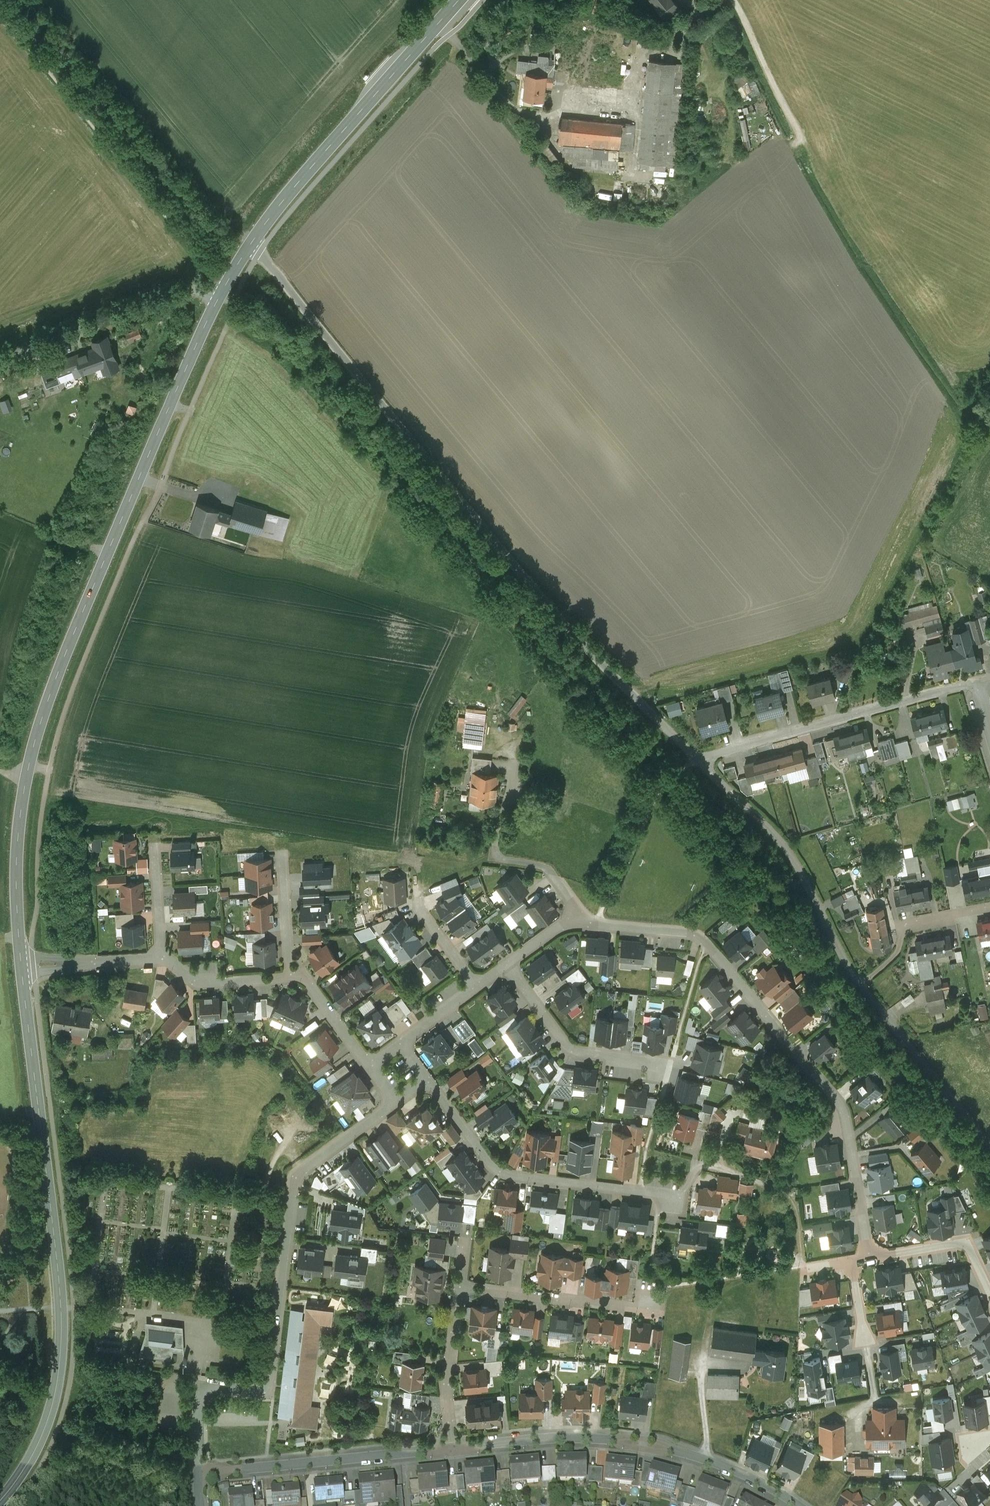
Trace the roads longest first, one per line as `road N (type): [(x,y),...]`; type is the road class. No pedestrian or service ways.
road 1 (secondary): [(21,967),(17,852),(35,742),(219,293)]
road 2 (unclassified): [(253,237),(467,507),(631,694)]
road 3 (residential): [(509,964),(567,923),(691,933),(707,942),(843,1111),(871,1257)]
road 4 (secondary): [(0,1502),(51,1413),(62,1339),(21,967)]
road 5 (residential): [(698,759),(772,833),(804,875),(848,965),(989,1139)]
road 6 (residential): [(702,1166),(672,1203),(664,1195),(497,1174),(430,1079)]
road 7 (residential): [(395,1103),(297,1177),(266,1393)]
road 8 (secondary): [(253,237),(458,0)]
road 9 (residential): [(698,759),(975,681)]
road 10 (residential): [(198,1473),(459,1448)]
road 11 (unclassified): [(0,358),(172,294),(201,287),(219,293)]
road 12 (residential): [(509,964),(566,1046),(670,1065)]
road 13 (residential): [(467,1287),(651,1303)]
road 14 (residential): [(459,1448),(453,1379),(467,1287)]
road 15 (residential): [(874,1397),(853,1261),(871,1257)]
road 16 (residential): [(459,1448),(607,1439)]
road 17 (residential): [(198,1473),(199,1410),(208,1394),(224,1388),(266,1393)]
road 18 (residential): [(871,1257),(962,1245),(989,1283)]
road 19 (residential): [(160,958),(197,982),(290,976)]
road 20 (residential): [(680,1452),(746,1473),(801,1505)]
road 21 (residential): [(290,976),(303,975),(368,1065)]
road 22 (residential): [(290,976),(283,854)]

